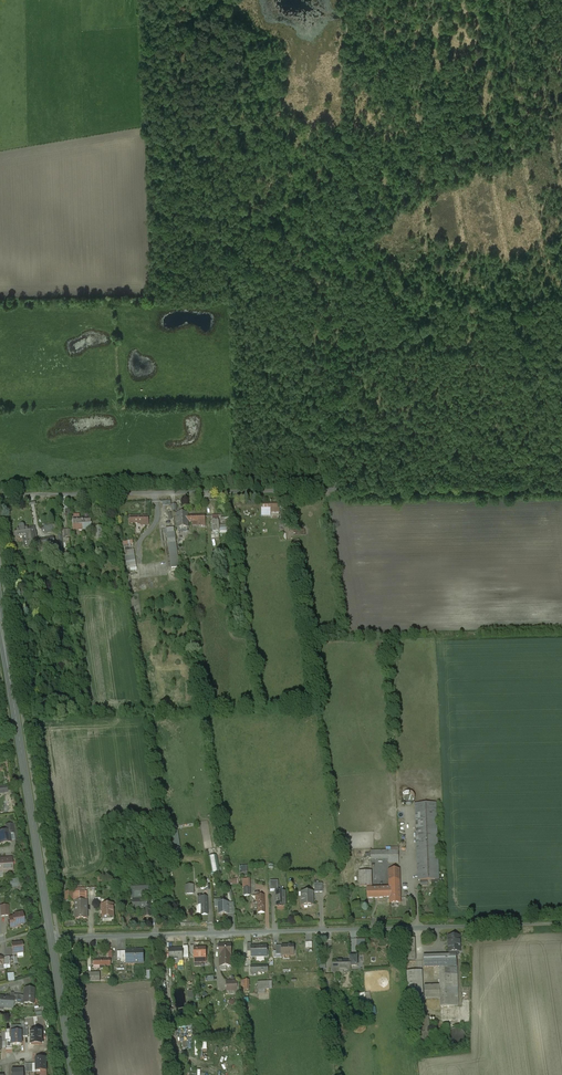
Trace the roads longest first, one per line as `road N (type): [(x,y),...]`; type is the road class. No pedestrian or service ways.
road 1 (unclassified): [(0,497),(561,485)]
road 2 (unclassified): [(51,939),(561,924)]
road 3 (secondary): [(51,939),(0,614)]
road 4 (secondary): [(74,1074),(51,939)]

